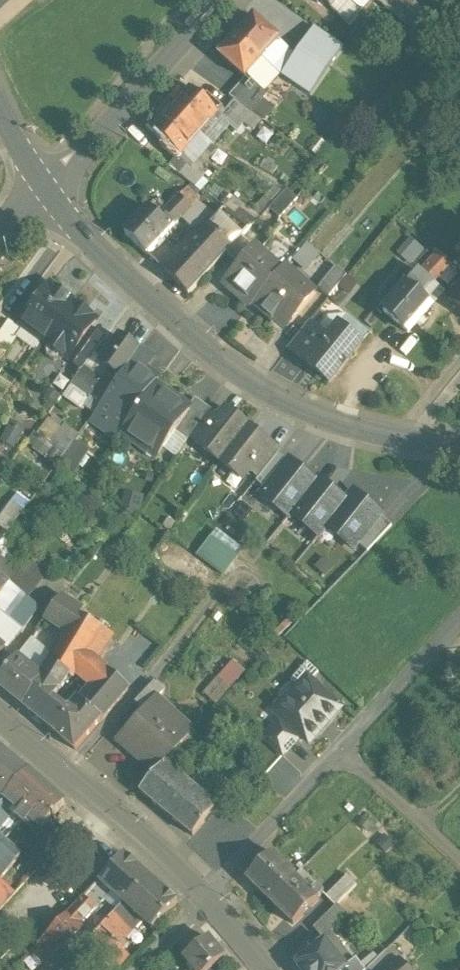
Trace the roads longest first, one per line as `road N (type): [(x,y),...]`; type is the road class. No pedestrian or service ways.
road 1 (residential): [(459,442),(336,424),(227,367),(46,183)]
road 2 (tertiary): [(211,894),(0,711)]
road 3 (residential): [(220,0),(46,183)]
road 4 (residential): [(211,894),(340,752)]
road 5 (residential): [(340,752),(459,620)]
road 6 (residential): [(340,752),(459,858)]

